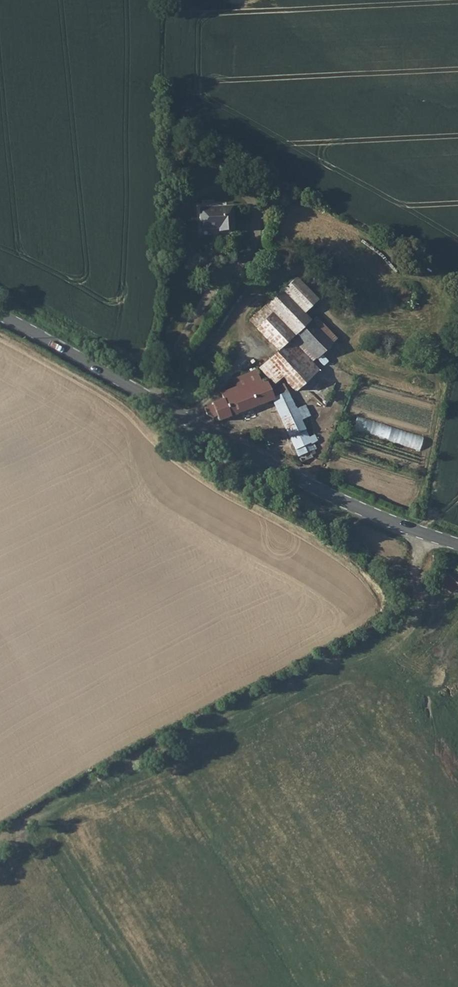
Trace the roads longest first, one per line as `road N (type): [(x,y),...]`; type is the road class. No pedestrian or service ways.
road 1 (unclassified): [(0,317),(357,510),(457,546)]
road 2 (track): [(205,431),(146,434),(114,403),(0,342)]
road 3 (track): [(387,651),(402,643),(416,617),(414,532)]

